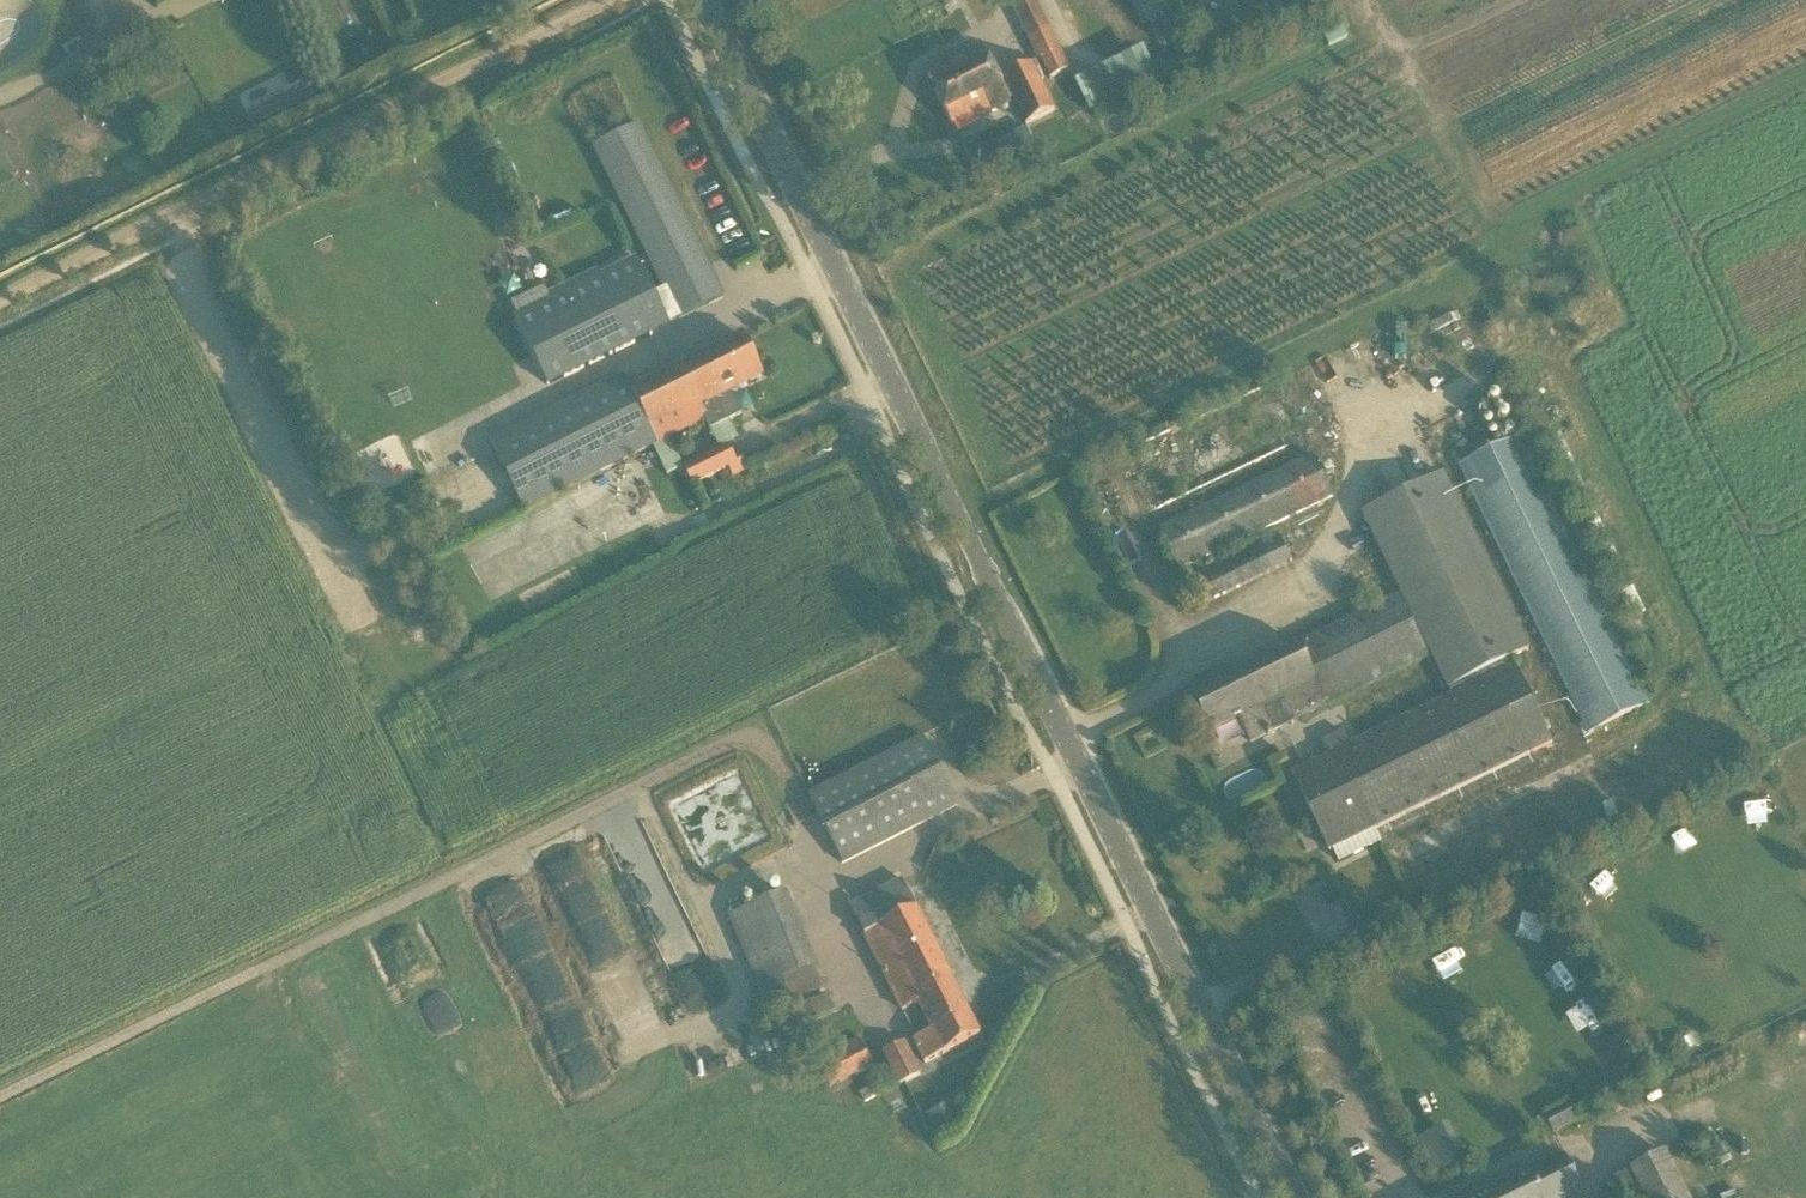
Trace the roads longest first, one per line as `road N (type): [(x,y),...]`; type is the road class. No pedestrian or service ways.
road 1 (tertiary): [(1292,1197),(708,0)]
road 2 (track): [(632,0),(0,312)]

